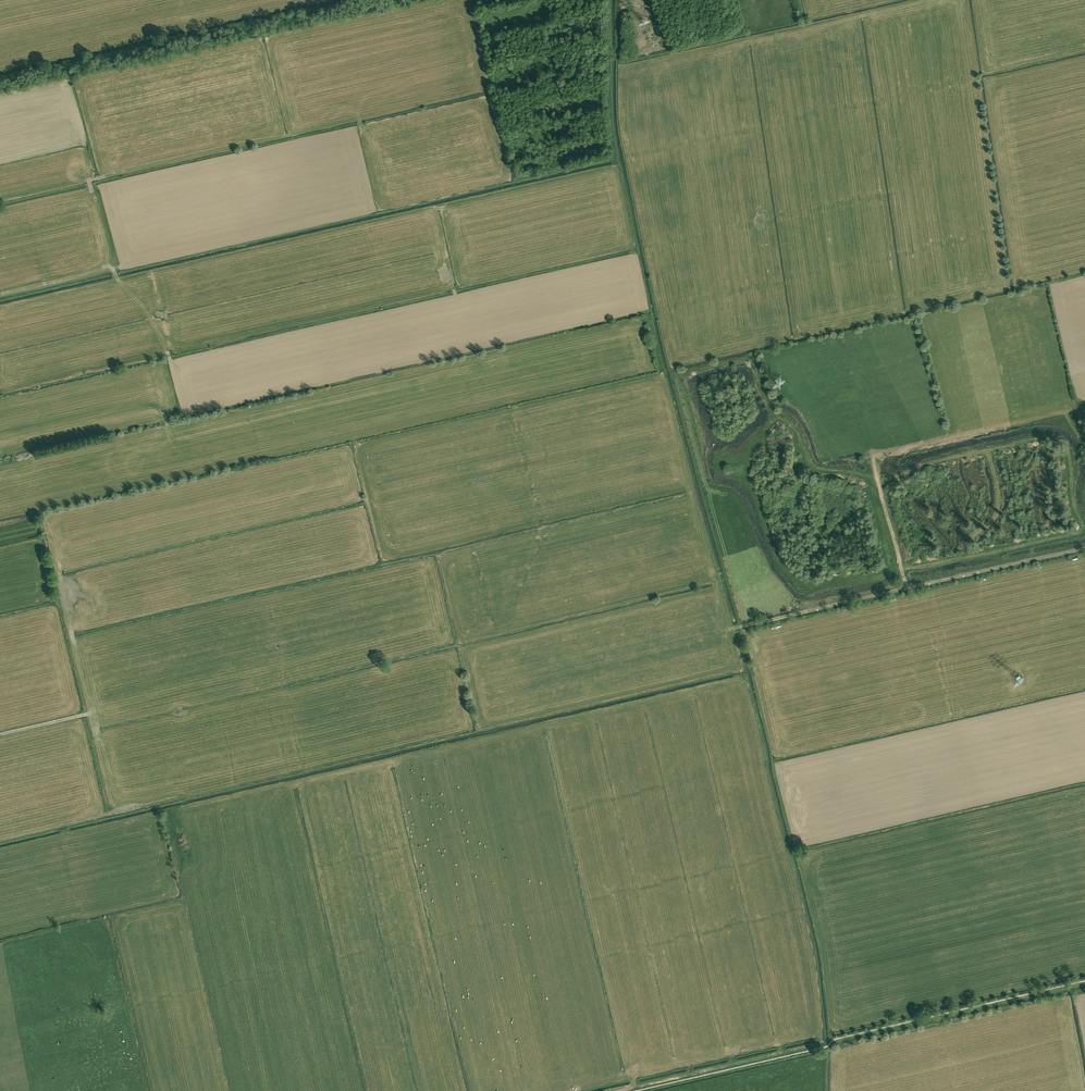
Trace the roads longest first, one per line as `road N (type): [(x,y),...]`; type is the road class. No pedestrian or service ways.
road 1 (track): [(787,420),(823,469),(879,481),(1056,437),(1066,442),(1084,526)]
road 2 (track): [(740,627),(1084,548)]
road 3 (track): [(830,1042),(1084,984)]
road 4 (track): [(621,1090),(830,1042)]
road 5 (track): [(1084,526),(1081,534),(902,569)]
road 6 (track): [(873,457),(906,588)]

